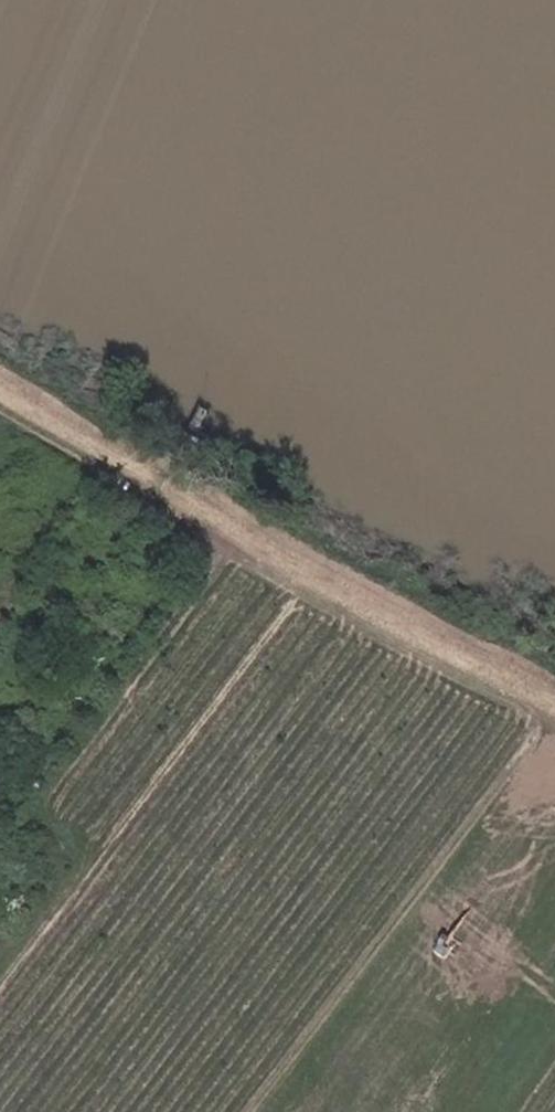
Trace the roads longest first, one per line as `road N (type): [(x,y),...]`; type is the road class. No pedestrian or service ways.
road 1 (track): [(0,981),(303,599)]

